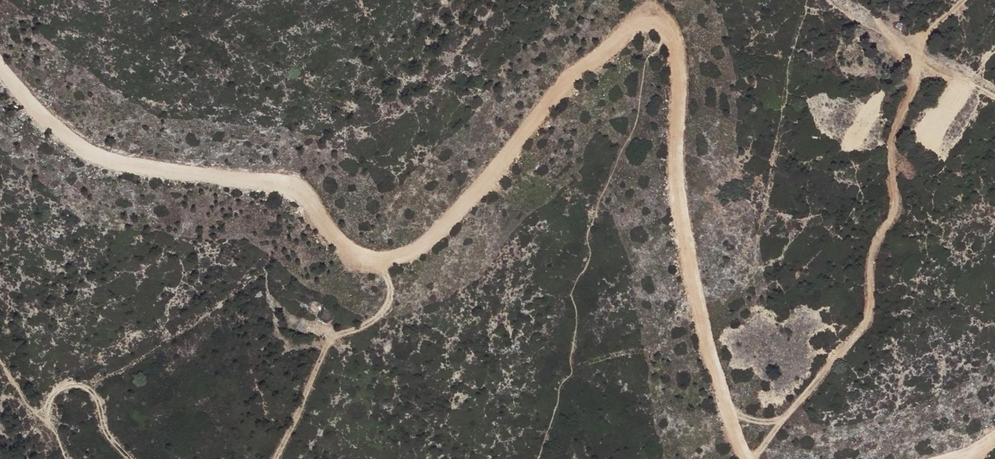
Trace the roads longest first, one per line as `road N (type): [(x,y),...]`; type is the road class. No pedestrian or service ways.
road 1 (track): [(746,458),(720,389),(688,237),(672,35),(647,23),(619,33),(440,231),(397,256),(363,257),(299,192),(277,184),(119,163),(77,144),(0,66)]
road 2 (track): [(381,257),(393,284),(385,313),(328,337),(273,458)]
road 3 (track): [(130,458),(106,430),(98,397),(78,382),(57,390),(45,419)]

